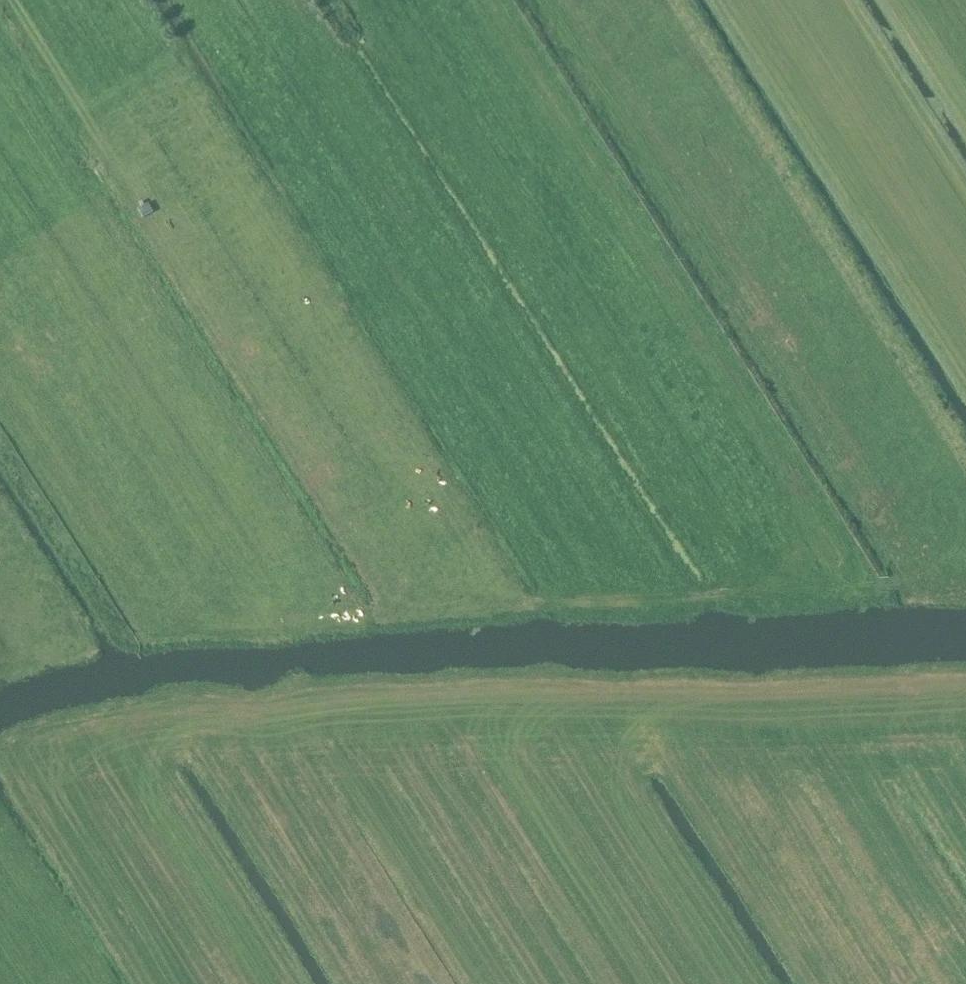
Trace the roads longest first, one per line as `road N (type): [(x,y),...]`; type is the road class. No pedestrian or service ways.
road 1 (track): [(176,741),(302,713),(965,696)]

